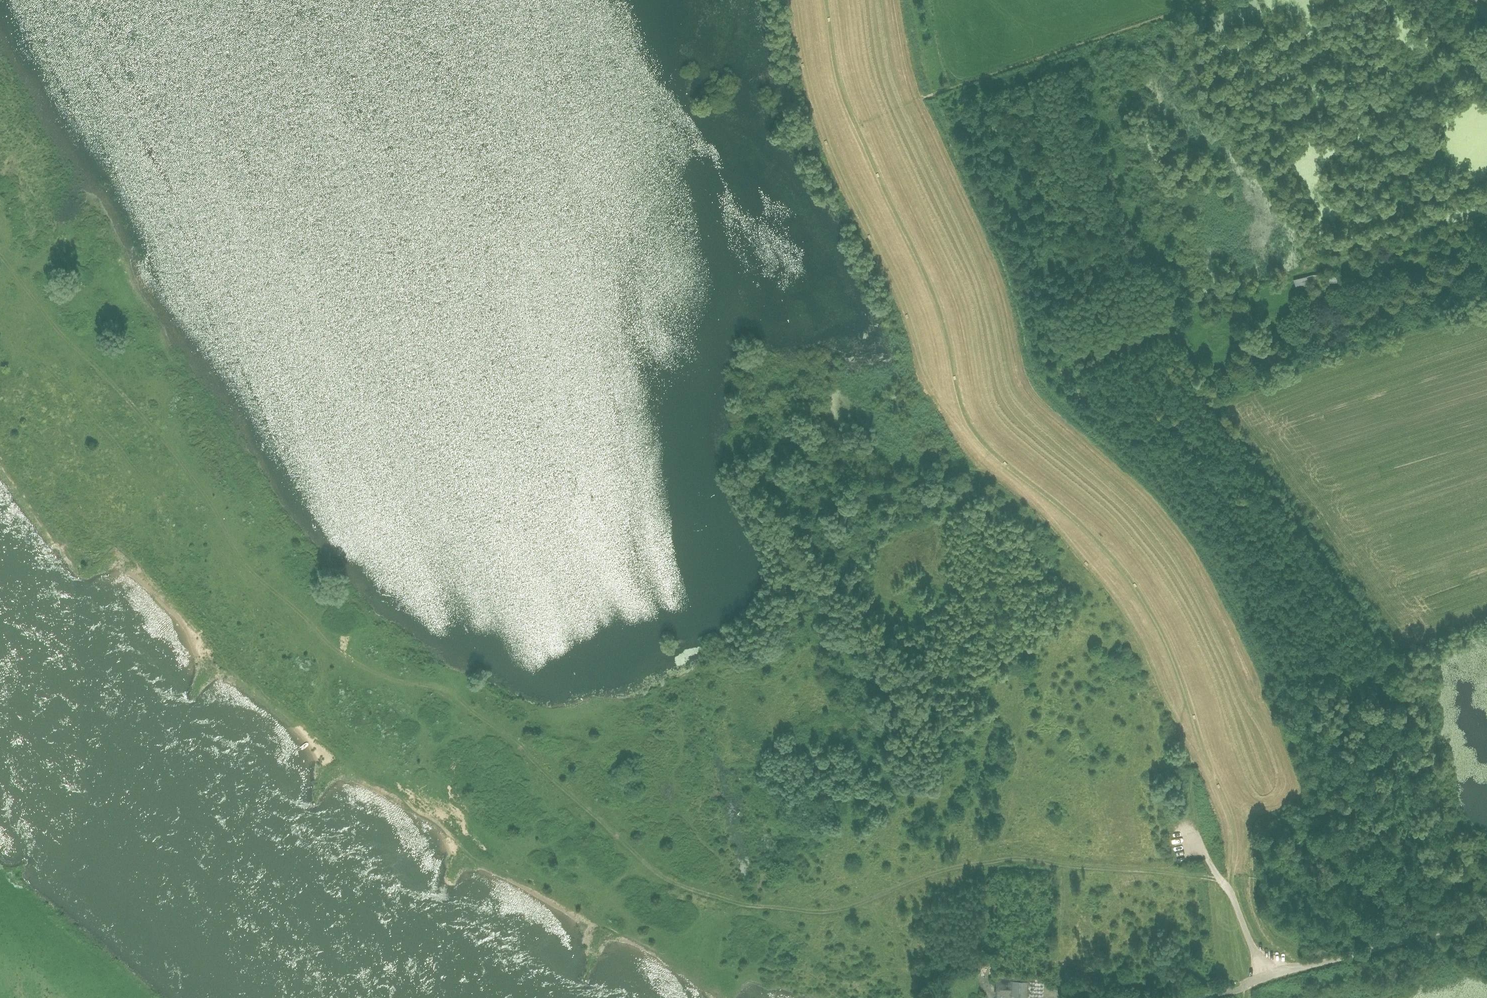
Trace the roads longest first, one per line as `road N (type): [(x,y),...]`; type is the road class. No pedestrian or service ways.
road 1 (unclassified): [(1264,977),(1486,916)]
road 2 (unclassified): [(1264,977),(1230,891),(1195,834)]

